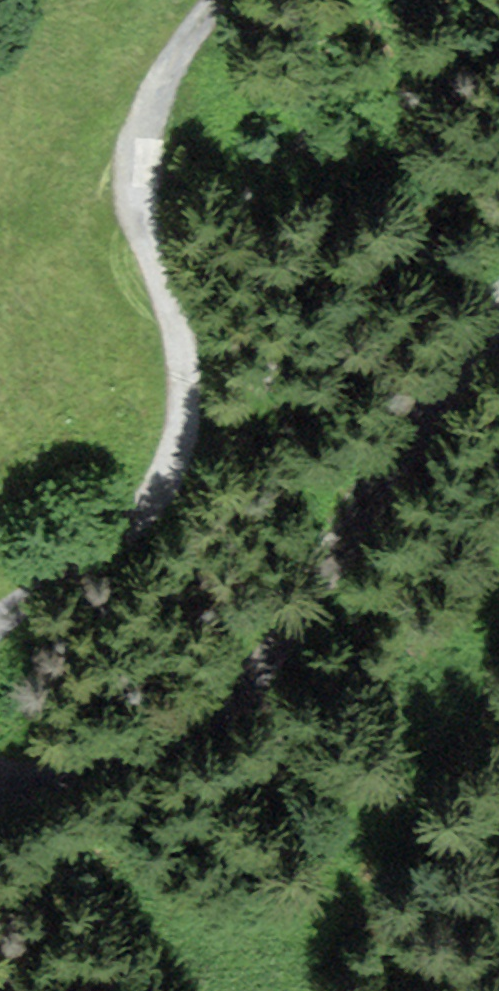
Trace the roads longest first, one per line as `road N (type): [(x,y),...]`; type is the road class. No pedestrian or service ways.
road 1 (track): [(0,630),(159,535),(202,477),(216,423),(212,360),(163,199),(163,166),(171,120),(204,51),(247,0)]
road 2 (track): [(498,320),(247,690),(206,723),(62,783),(21,793),(0,786)]

